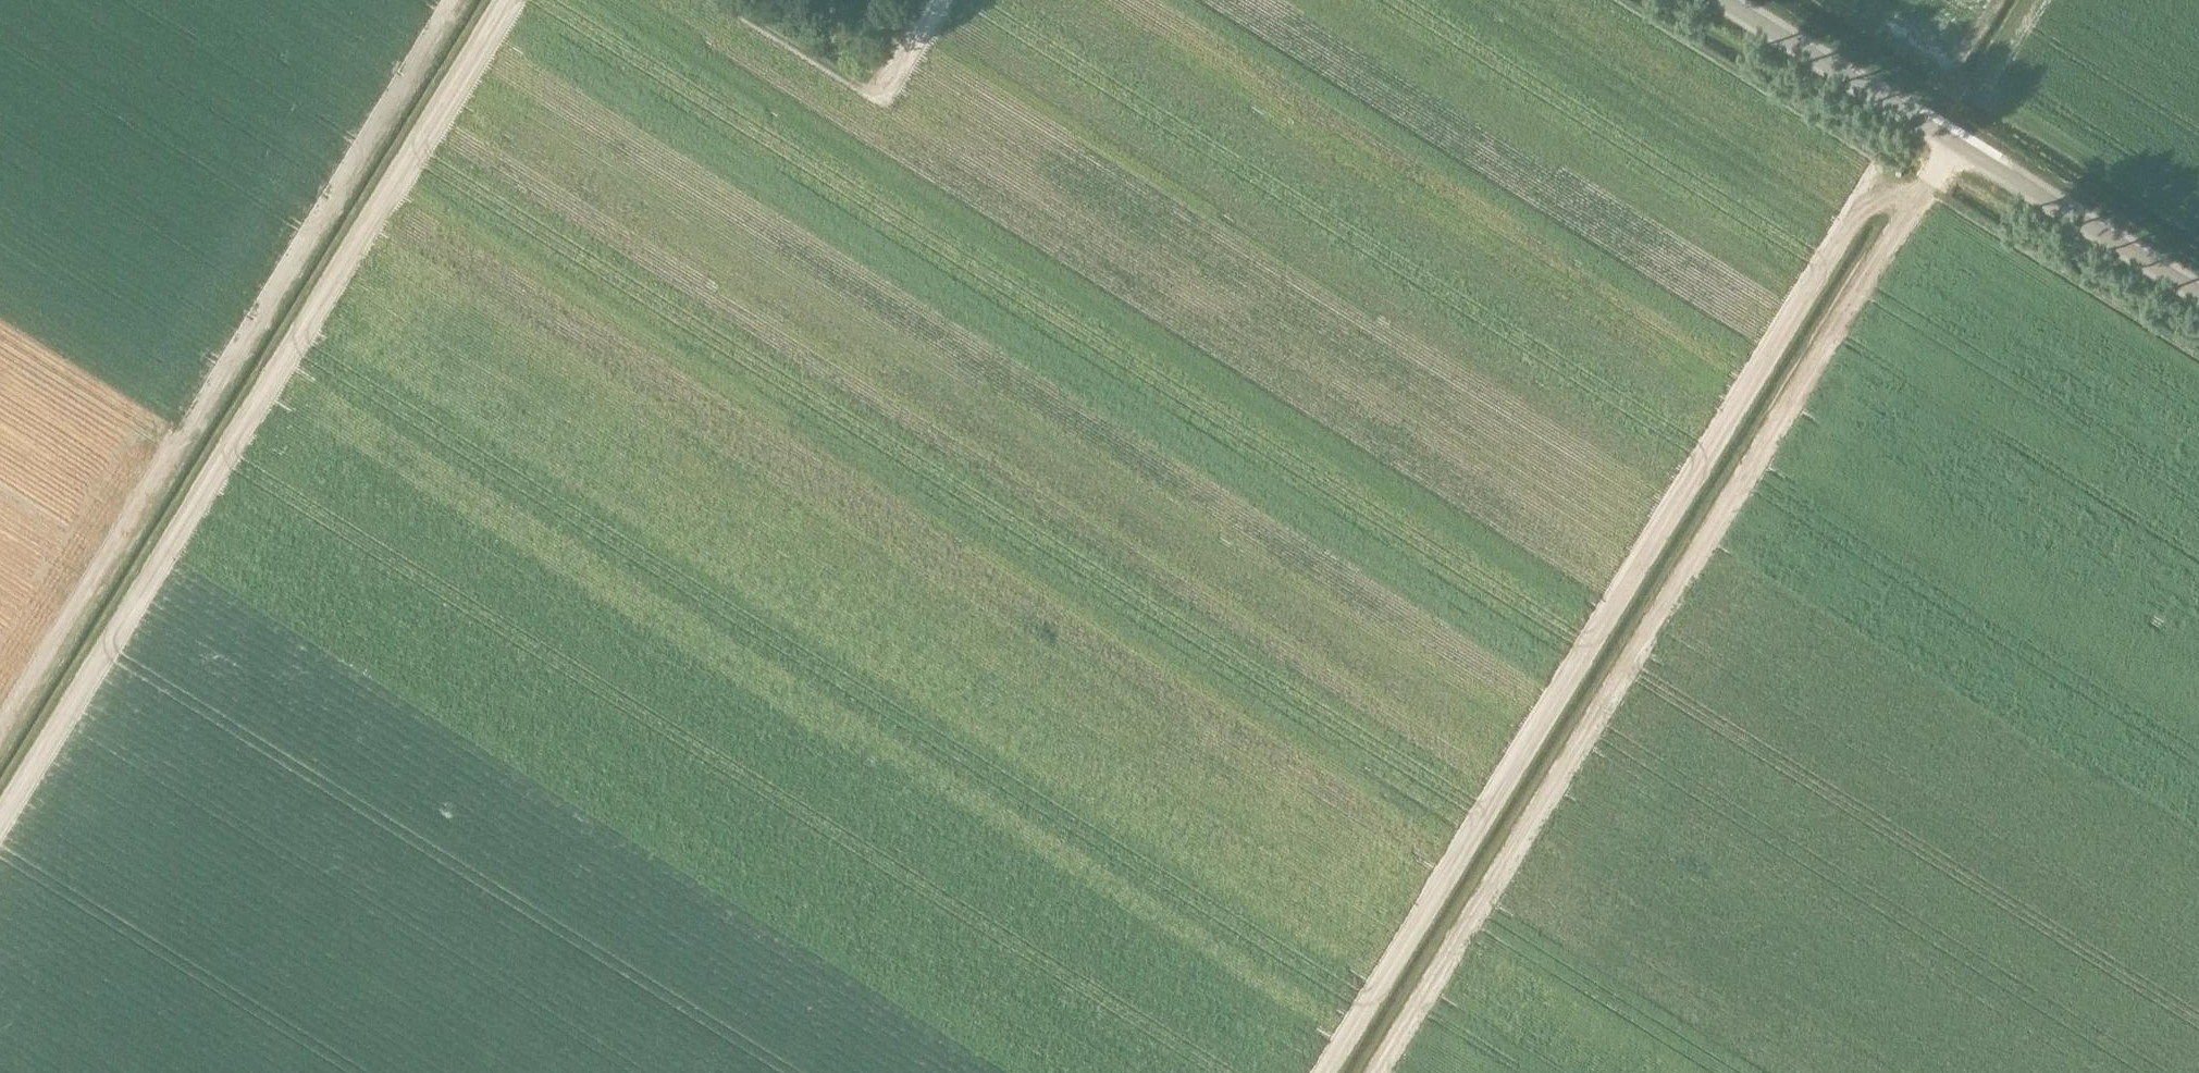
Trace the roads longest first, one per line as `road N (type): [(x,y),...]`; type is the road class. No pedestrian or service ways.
road 1 (unclassified): [(2198,291),(1726,0)]

